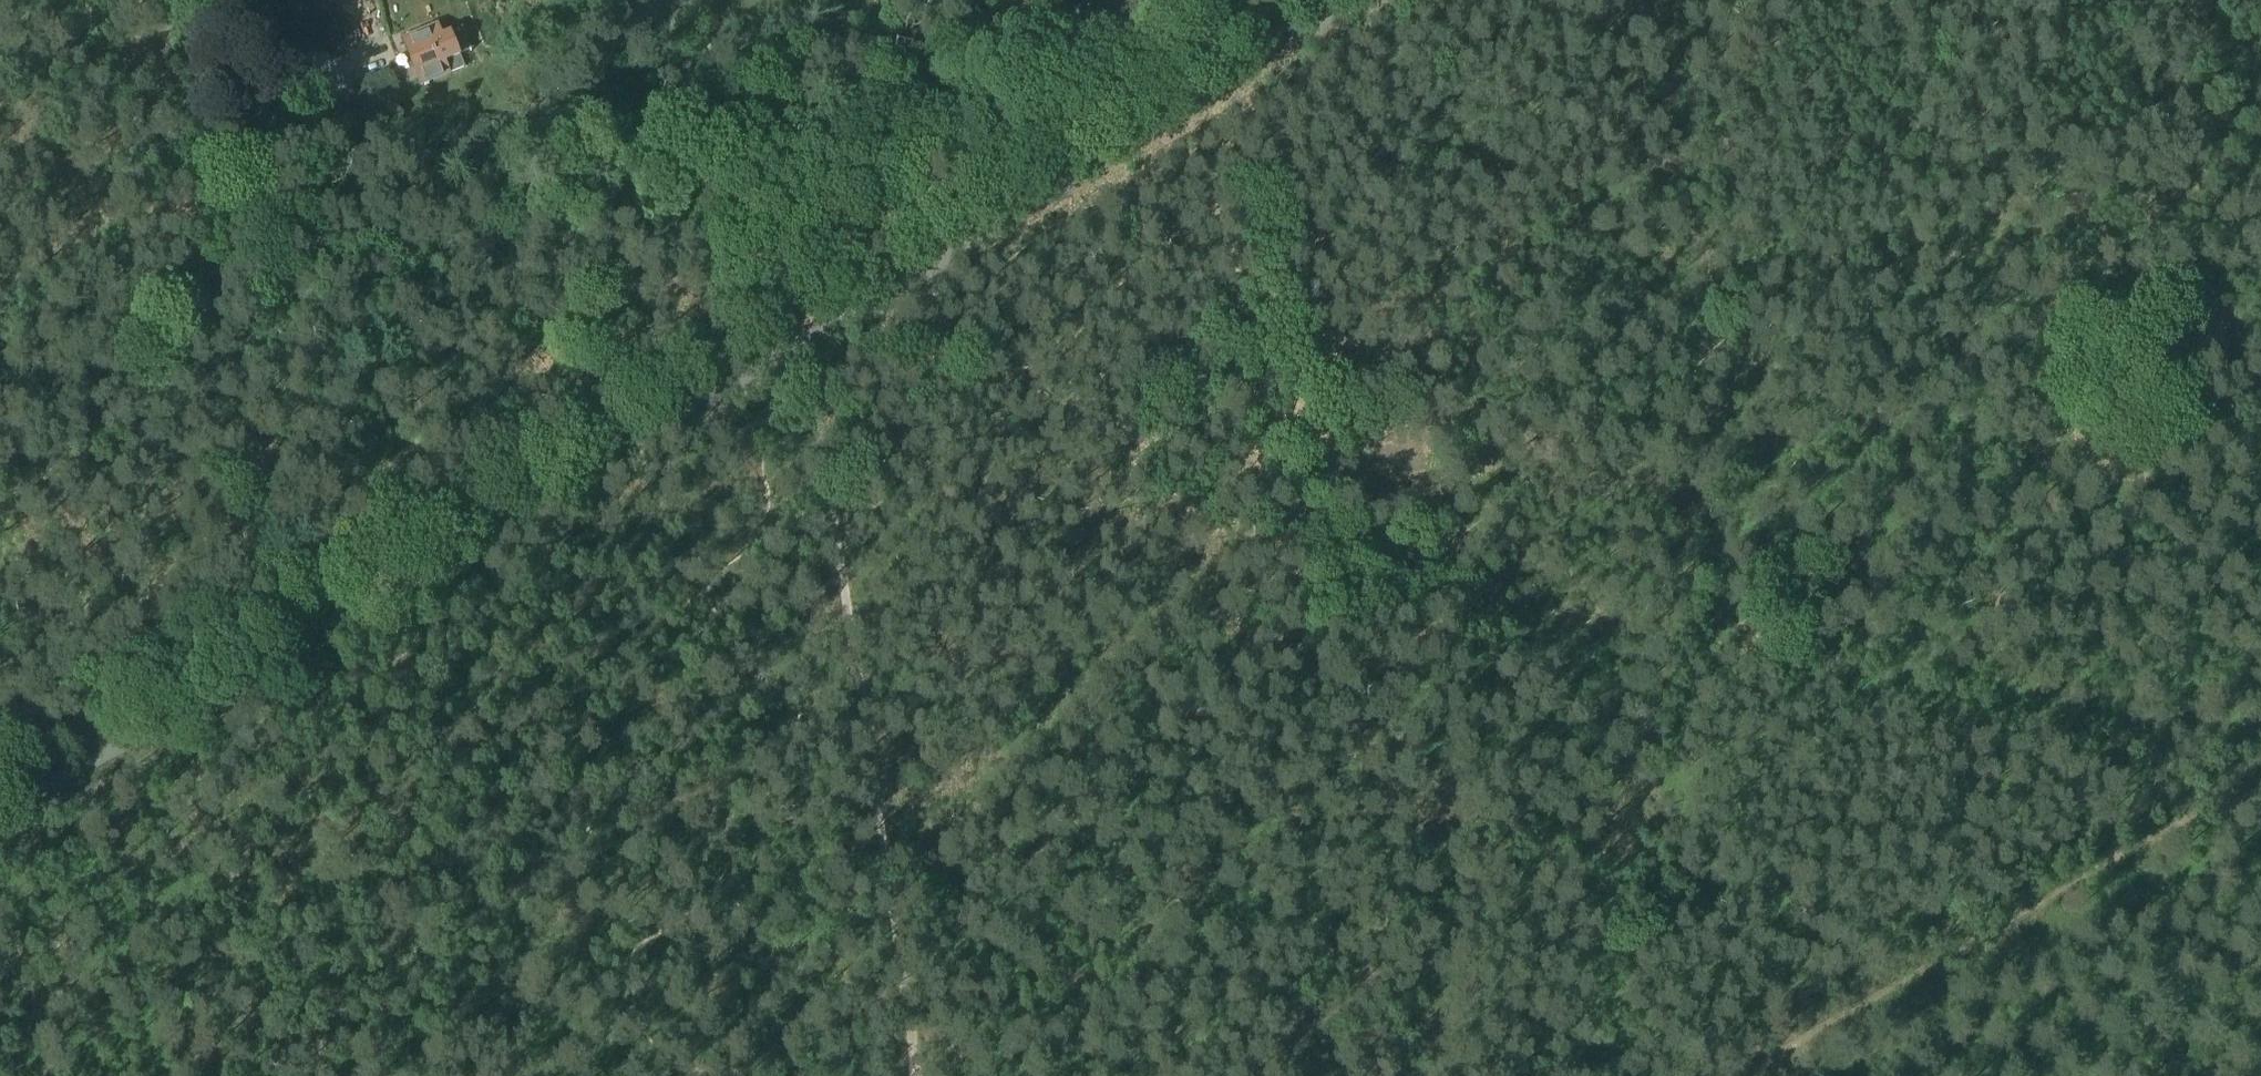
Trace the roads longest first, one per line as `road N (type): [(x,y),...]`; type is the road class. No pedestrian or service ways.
road 1 (unclassified): [(0,838),(1355,0)]
road 2 (track): [(1730,1075),(2260,776)]

